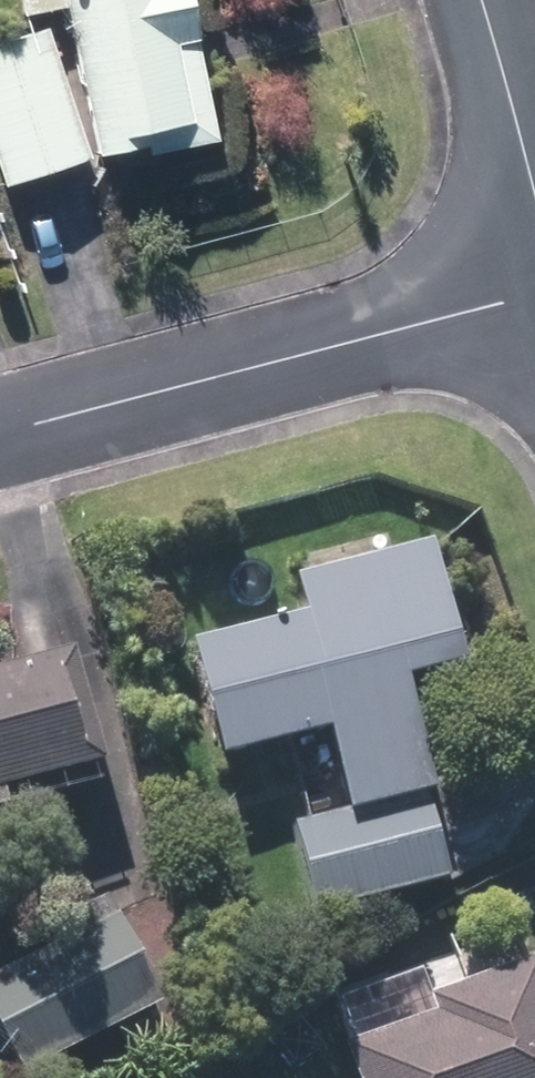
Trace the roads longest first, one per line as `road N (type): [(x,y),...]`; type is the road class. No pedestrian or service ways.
road 1 (residential): [(0,434),(534,293)]
road 2 (residential): [(534,198),(477,0)]

